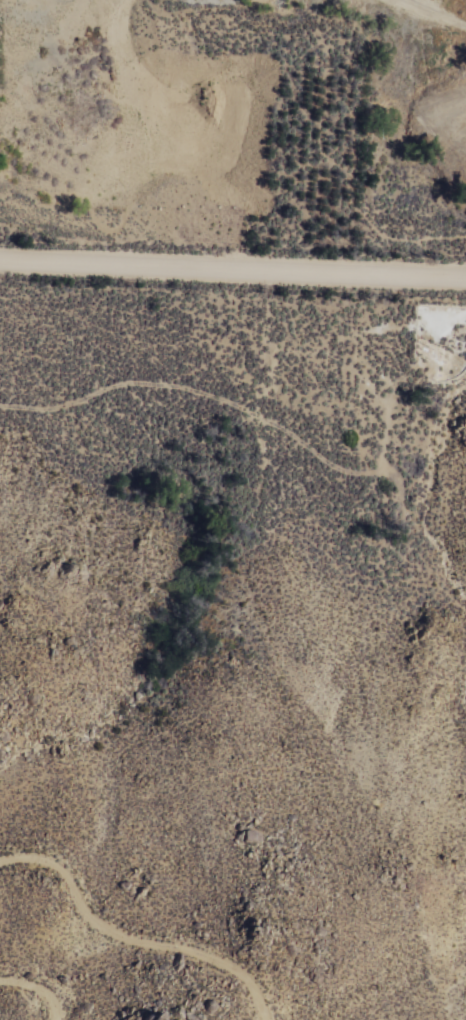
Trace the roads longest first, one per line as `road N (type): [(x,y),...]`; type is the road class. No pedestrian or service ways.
road 1 (residential): [(0,262),(465,278)]
road 2 (track): [(250,1019),(232,970),(122,940),(80,918),(58,876),(30,858),(0,863)]

